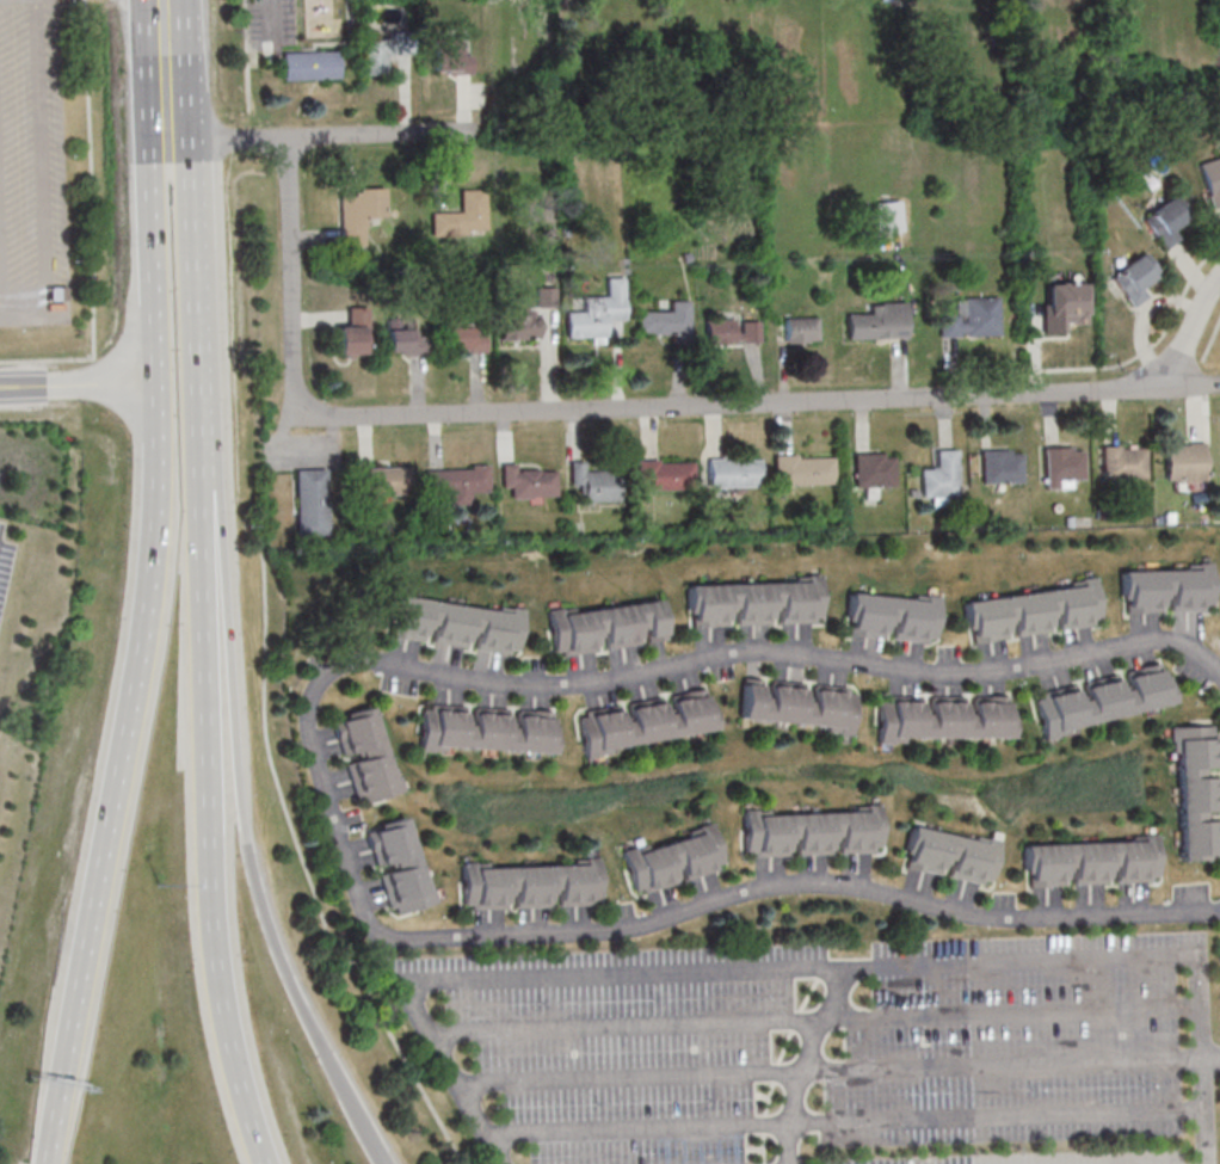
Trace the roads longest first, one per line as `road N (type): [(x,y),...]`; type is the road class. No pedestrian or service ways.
road 1 (residential): [(1219,674),(1208,652),(1159,641),(1012,669),(942,672),(739,652),(552,684),(365,659),(324,673),(306,712),(363,916),(388,937),(475,943),(646,929),(769,885),(844,885),(1002,924),(1219,912)]
road 2 (residential): [(1219,279),(1162,389),(401,417),(328,417),(297,400)]
road 3 (motorway): [(255,1138),(217,943),(196,380)]
road 4 (motorway): [(159,383),(146,635),(50,1128)]
road 5 (secondary): [(269,919),(246,837),(196,380)]
road 6 (residential): [(286,138),(297,400)]
road 7 (secondary): [(368,1131),(301,1005),(269,919)]
road 8 (secondary): [(170,167),(159,383)]
road 9 (secondary): [(196,380),(170,167)]
road 10 (residential): [(485,131),(286,138)]
road 11 (secondary): [(159,383),(0,389)]
road 12 (secondary): [(165,0),(168,142)]

